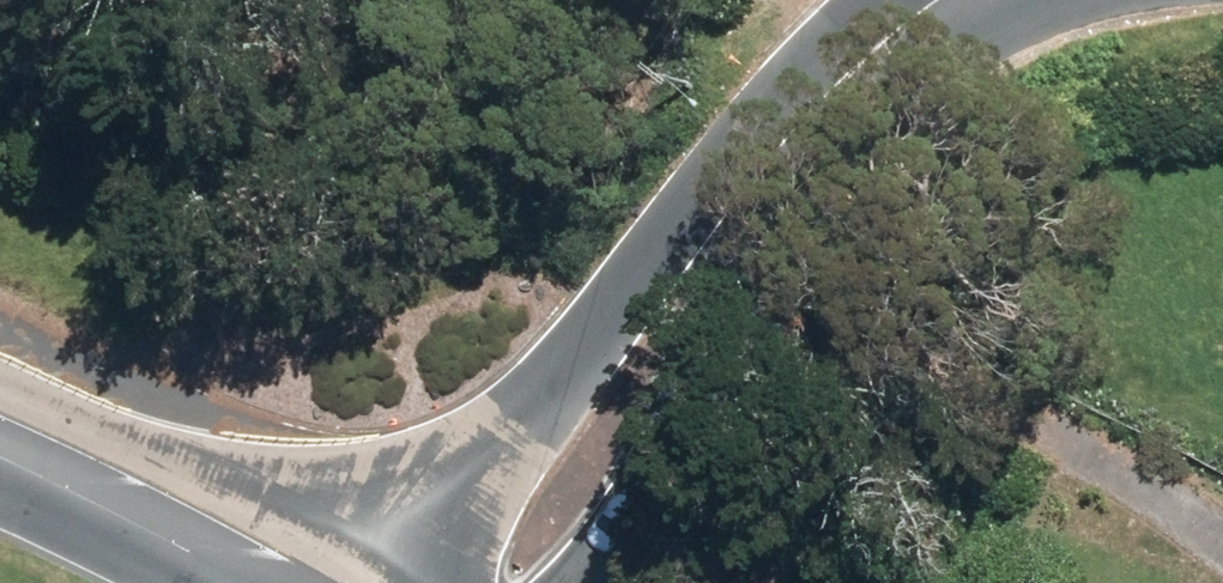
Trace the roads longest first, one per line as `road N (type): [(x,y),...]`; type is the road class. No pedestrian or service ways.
road 1 (secondary): [(433,582),(741,141),(849,29),(915,0)]
road 2 (secondary): [(958,0),(879,147),(737,373),(626,582)]
road 3 (secondary): [(0,415),(326,582)]

